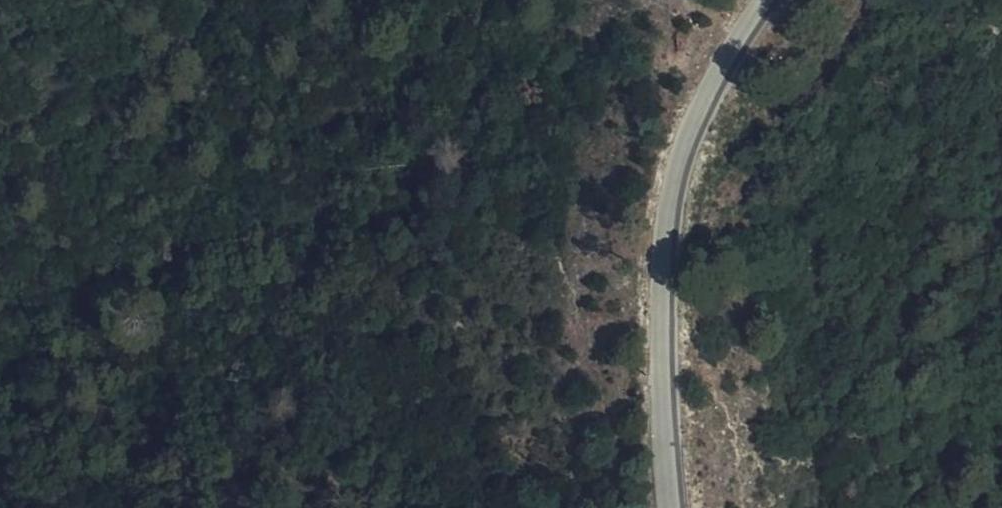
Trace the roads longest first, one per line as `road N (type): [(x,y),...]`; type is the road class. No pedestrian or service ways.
road 1 (tertiary): [(769,0),(704,108),(681,163),(662,302),(677,507)]

